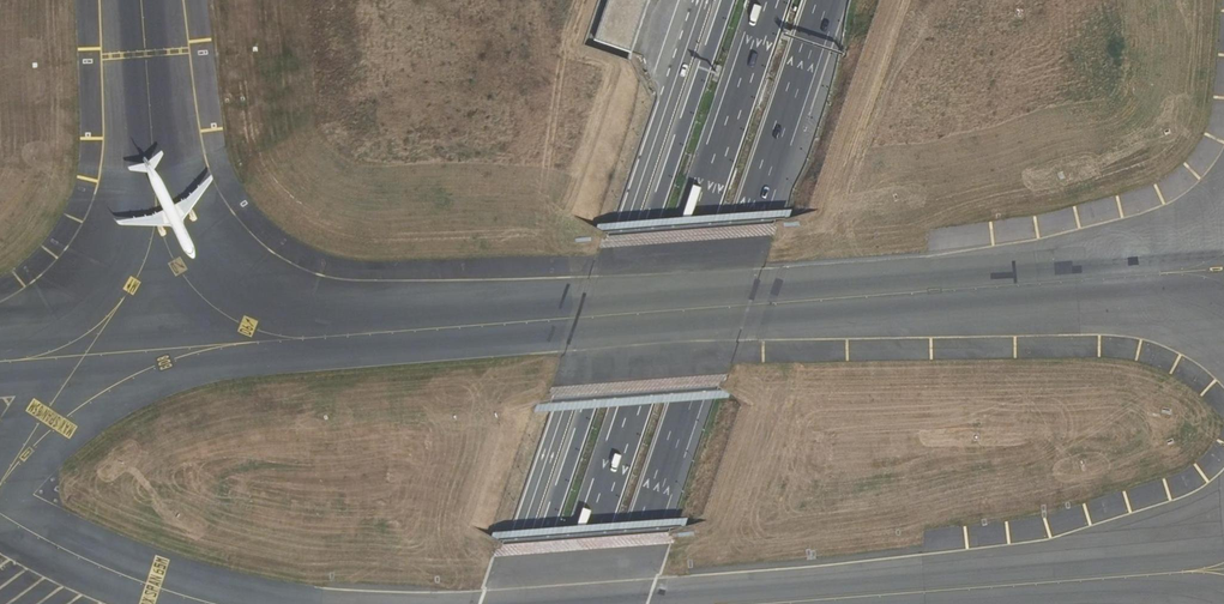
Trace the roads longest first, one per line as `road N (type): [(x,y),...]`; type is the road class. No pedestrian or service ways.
road 1 (motorway): [(728,0),(522,603)]
road 2 (motorway): [(773,0),(568,603)]
road 3 (motorway): [(618,603),(823,0)]
road 4 (secondary): [(497,603),(702,0)]

